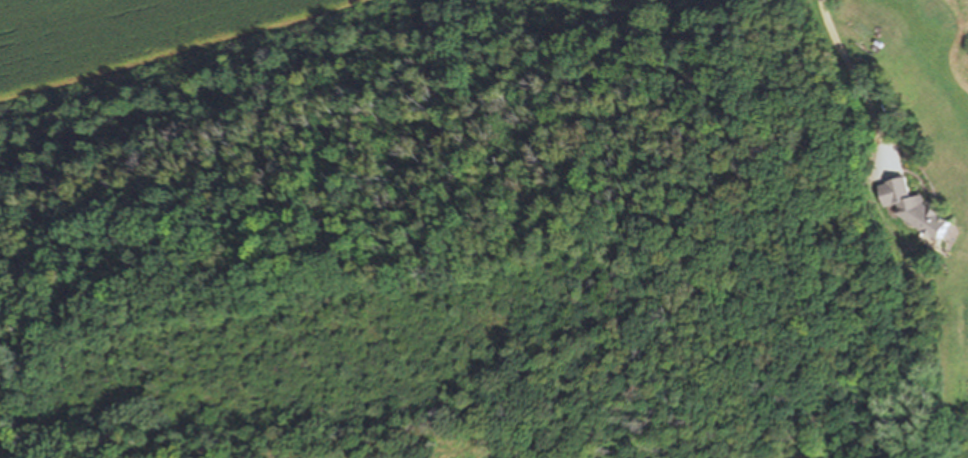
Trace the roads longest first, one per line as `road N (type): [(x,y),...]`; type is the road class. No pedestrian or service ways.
road 1 (residential): [(889,159),(881,123),(822,0)]

